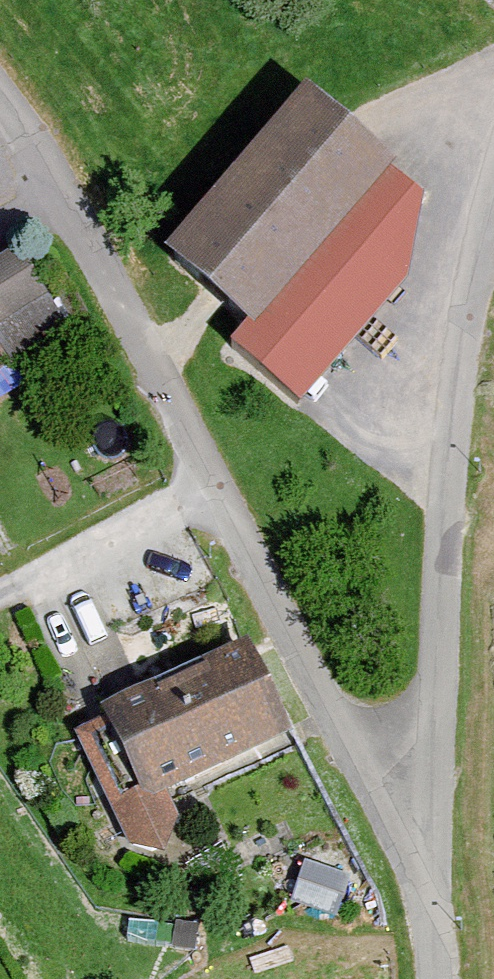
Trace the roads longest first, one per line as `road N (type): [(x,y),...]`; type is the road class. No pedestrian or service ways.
road 1 (residential): [(426,880),(209,486),(58,190),(0,104)]
road 2 (residential): [(426,880),(446,434),(472,262),(493,187)]

